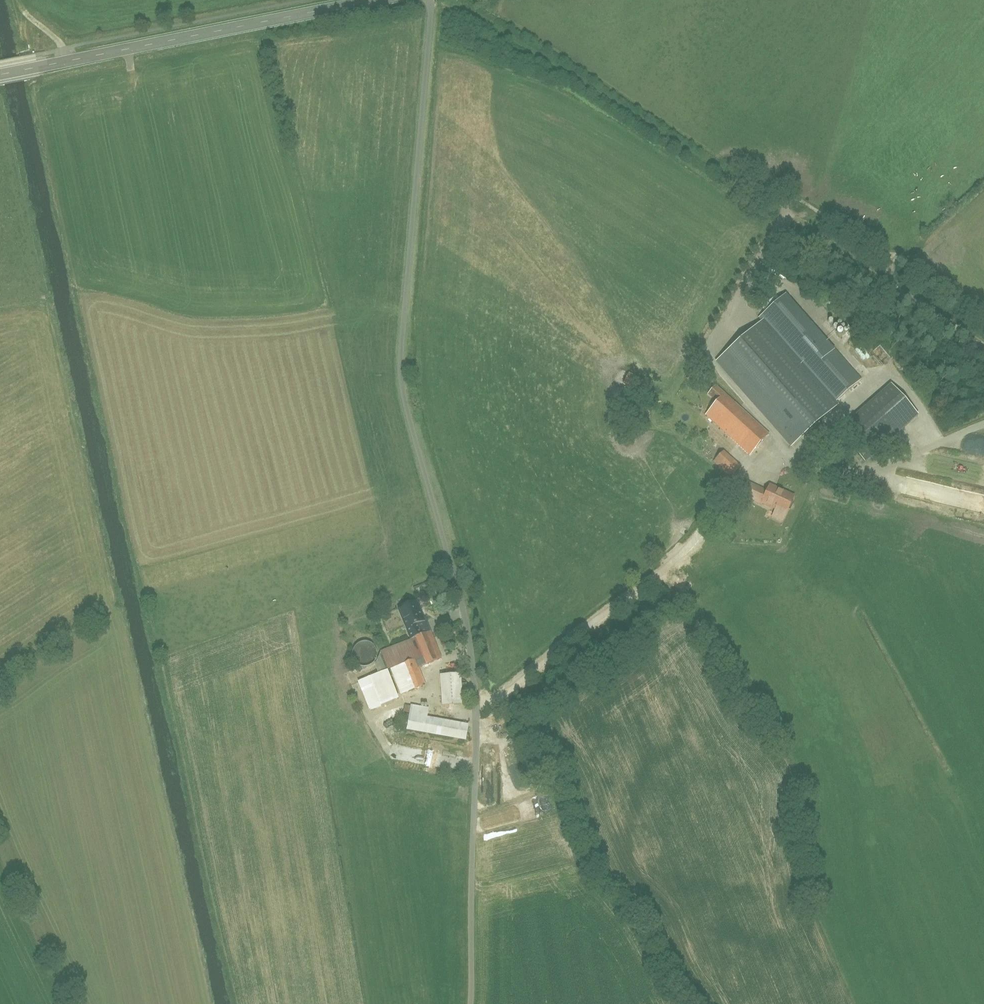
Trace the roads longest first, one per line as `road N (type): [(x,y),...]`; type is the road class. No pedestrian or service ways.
road 1 (residential): [(470,1003),(472,657),(400,388),(431,0)]
road 2 (track): [(983,347),(505,38),(431,6)]
road 3 (tertiary): [(0,76),(382,0)]
road 4 (track): [(715,508),(648,573),(475,710)]
road 5 (track): [(706,352),(783,216)]

